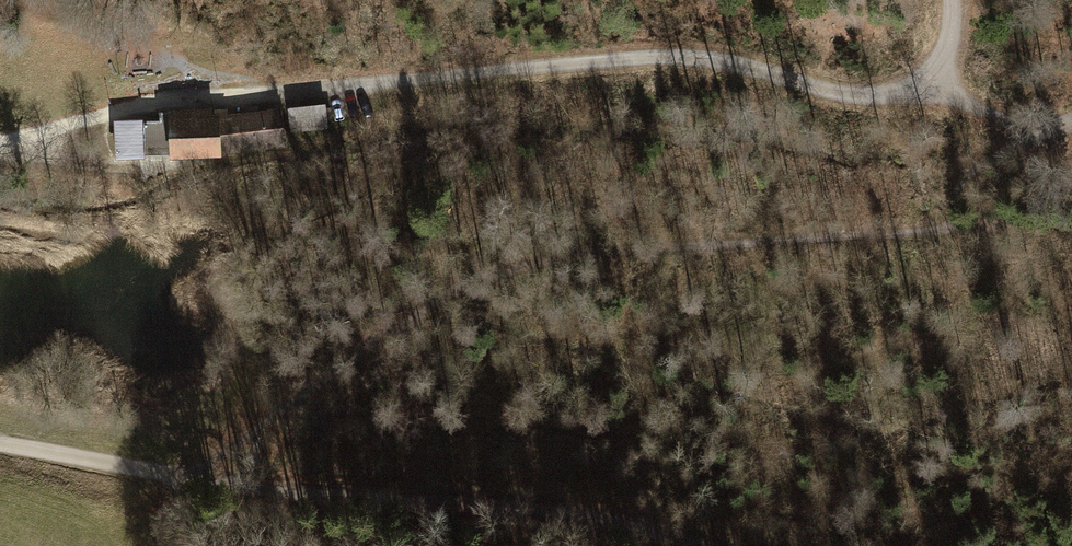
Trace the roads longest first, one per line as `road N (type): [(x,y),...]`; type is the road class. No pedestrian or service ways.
road 1 (track): [(0,141),(193,96),(626,59),(716,60),(848,93),(920,82)]
road 2 (track): [(198,479),(550,506),(702,545)]
road 3 (track): [(0,441),(198,479)]
road 4 (track): [(920,82),(1001,115),(1071,121)]

